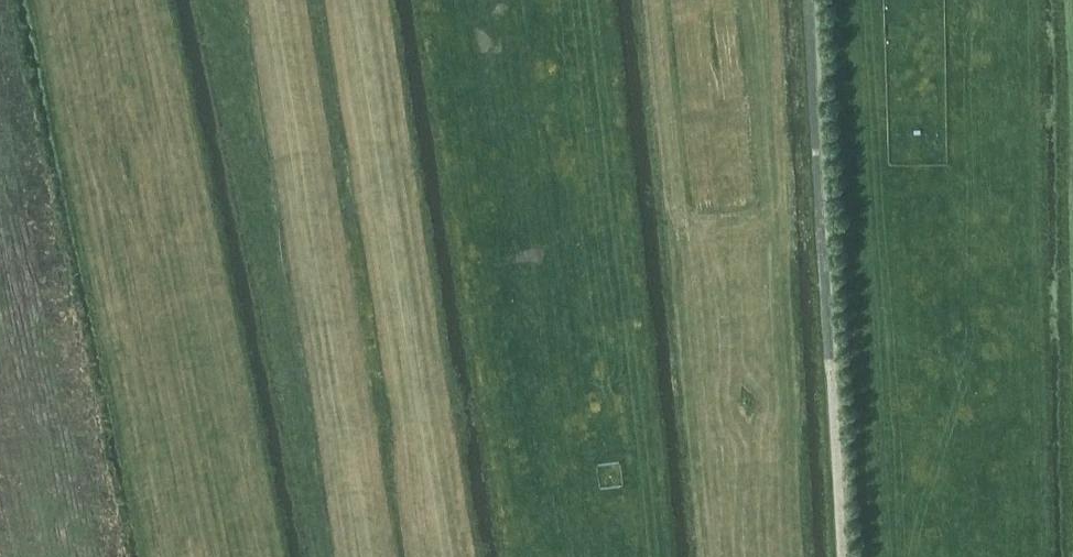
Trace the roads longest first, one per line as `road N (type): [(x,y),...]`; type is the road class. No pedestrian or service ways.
road 1 (track): [(845,556),(809,0)]

